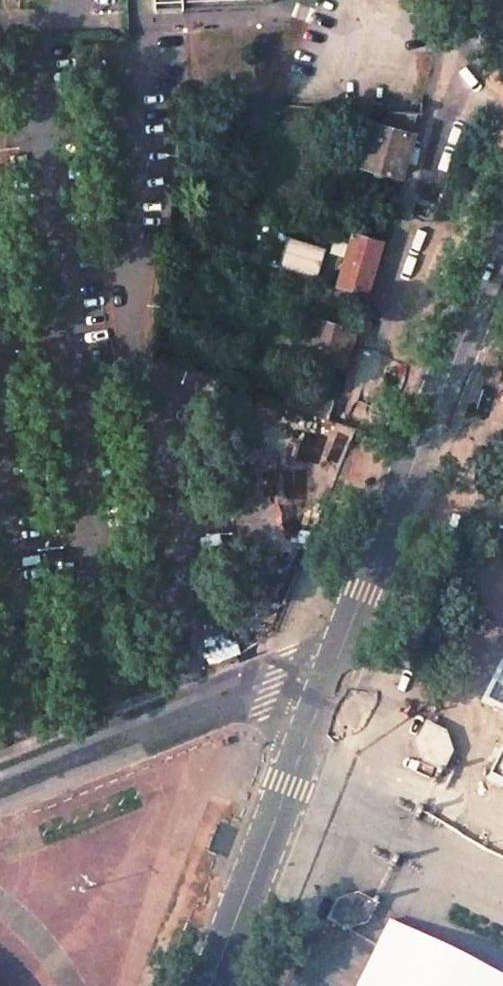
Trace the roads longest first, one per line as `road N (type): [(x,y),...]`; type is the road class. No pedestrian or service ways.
road 1 (unclassified): [(502,217),(326,687)]
road 2 (unclassified): [(0,791),(285,676),(326,687)]
road 3 (unclassified): [(326,687),(209,985)]
road 4 (residential): [(370,350),(459,83)]

